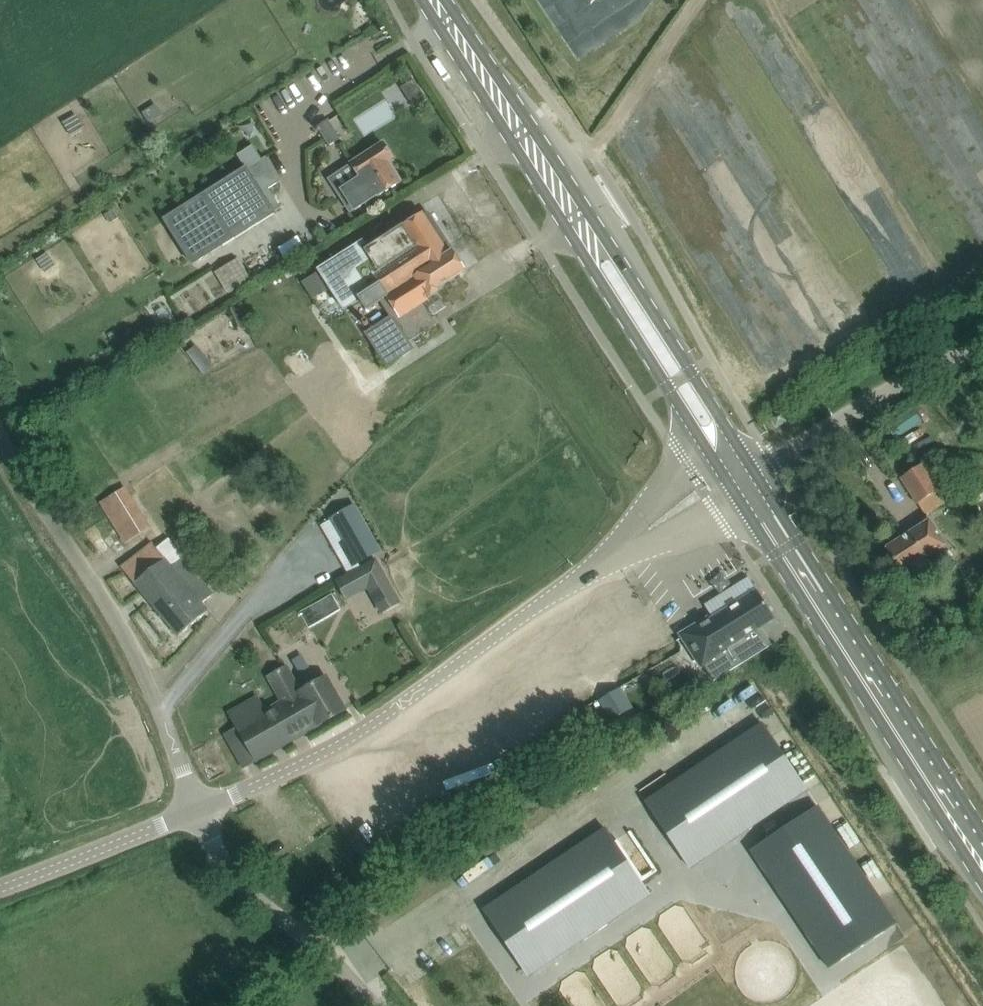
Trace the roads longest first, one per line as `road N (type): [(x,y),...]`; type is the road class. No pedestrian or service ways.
road 1 (tertiary): [(199,808),(399,711),(732,475)]
road 2 (primary): [(732,475),(432,0)]
road 3 (primary): [(982,869),(732,475)]
road 4 (unclassified): [(199,808),(156,688),(117,609),(0,431)]
road 5 (unclassified): [(732,475),(982,349)]
road 6 (unclassified): [(367,1005),(314,941),(222,852),(199,808)]
road 7 (tertiary): [(0,892),(199,808)]

